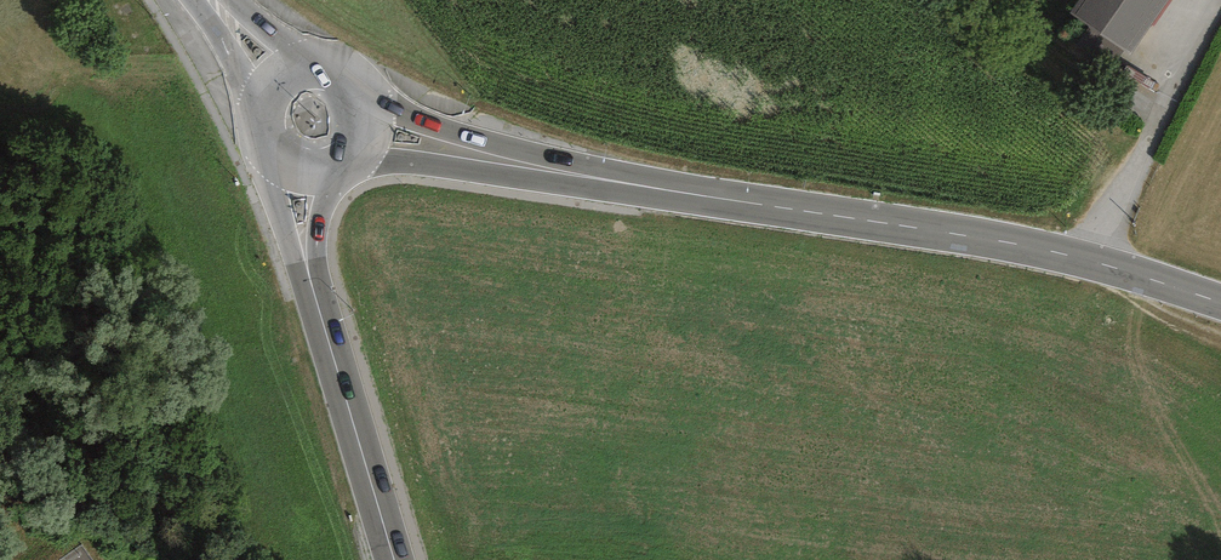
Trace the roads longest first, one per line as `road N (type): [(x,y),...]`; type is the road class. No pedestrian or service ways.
road 1 (secondary): [(366,133),(1091,262)]
road 2 (secondary): [(394,559),(309,268),(303,176)]
road 3 (unclassified): [(1220,35),(1091,262)]
road 4 (secondary): [(1091,262),(1220,298)]
road 5 (secondary): [(284,74),(263,95),(259,139),(276,163),(303,176)]
road 6 (secondary): [(366,133),(359,92),(344,77),(304,67),(284,74)]

